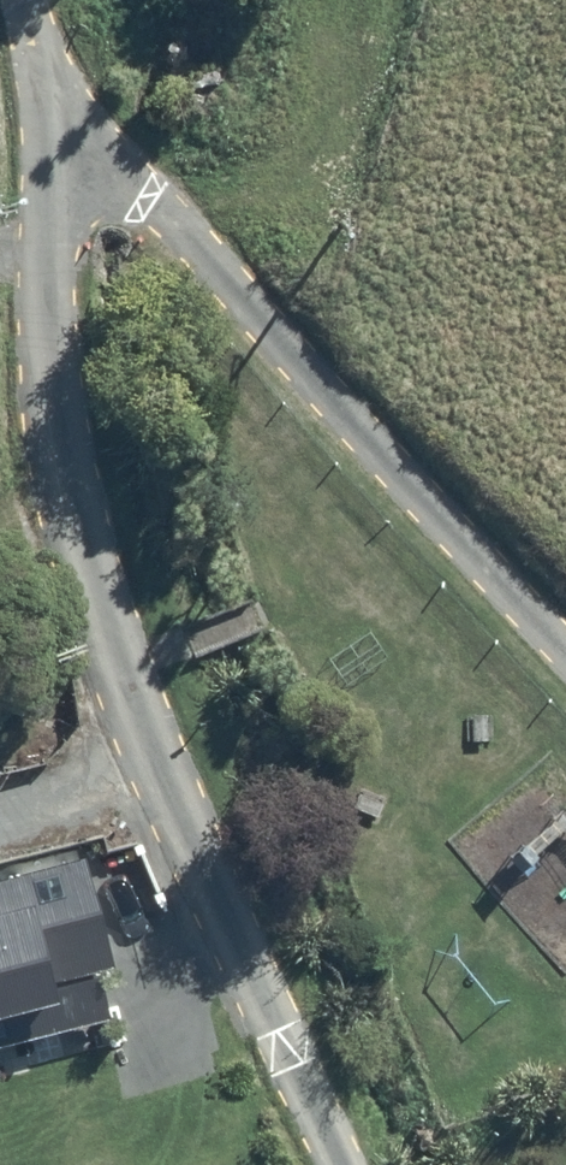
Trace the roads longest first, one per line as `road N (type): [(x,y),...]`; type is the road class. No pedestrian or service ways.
road 1 (residential): [(43,123),(45,344),(55,441),(79,540),(128,686),(221,910),(341,1164)]
road 2 (residential): [(43,123),(149,200),(565,651)]
road 3 (residential): [(24,0),(43,123)]

